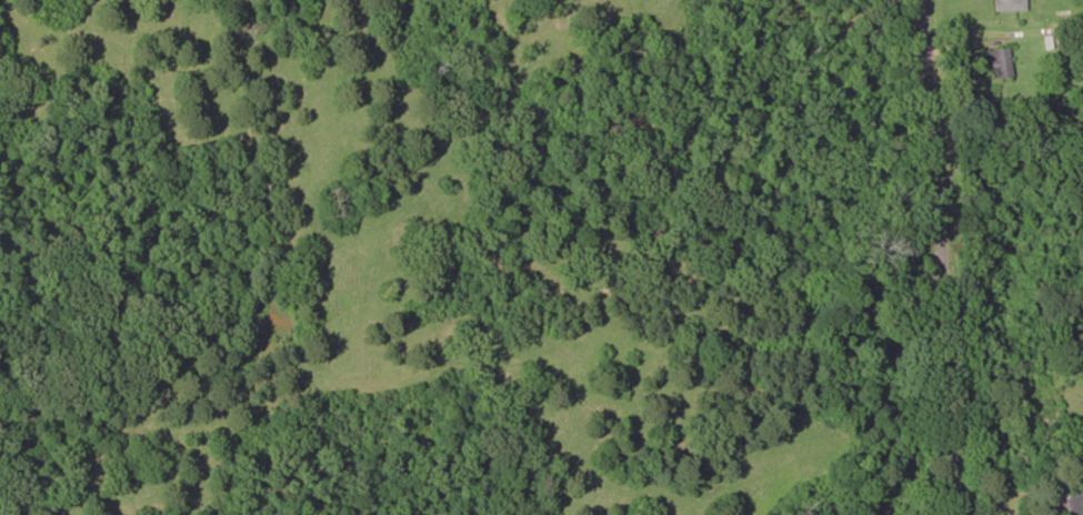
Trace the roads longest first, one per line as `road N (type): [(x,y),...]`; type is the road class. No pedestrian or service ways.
road 1 (residential): [(928,0),(976,514)]

